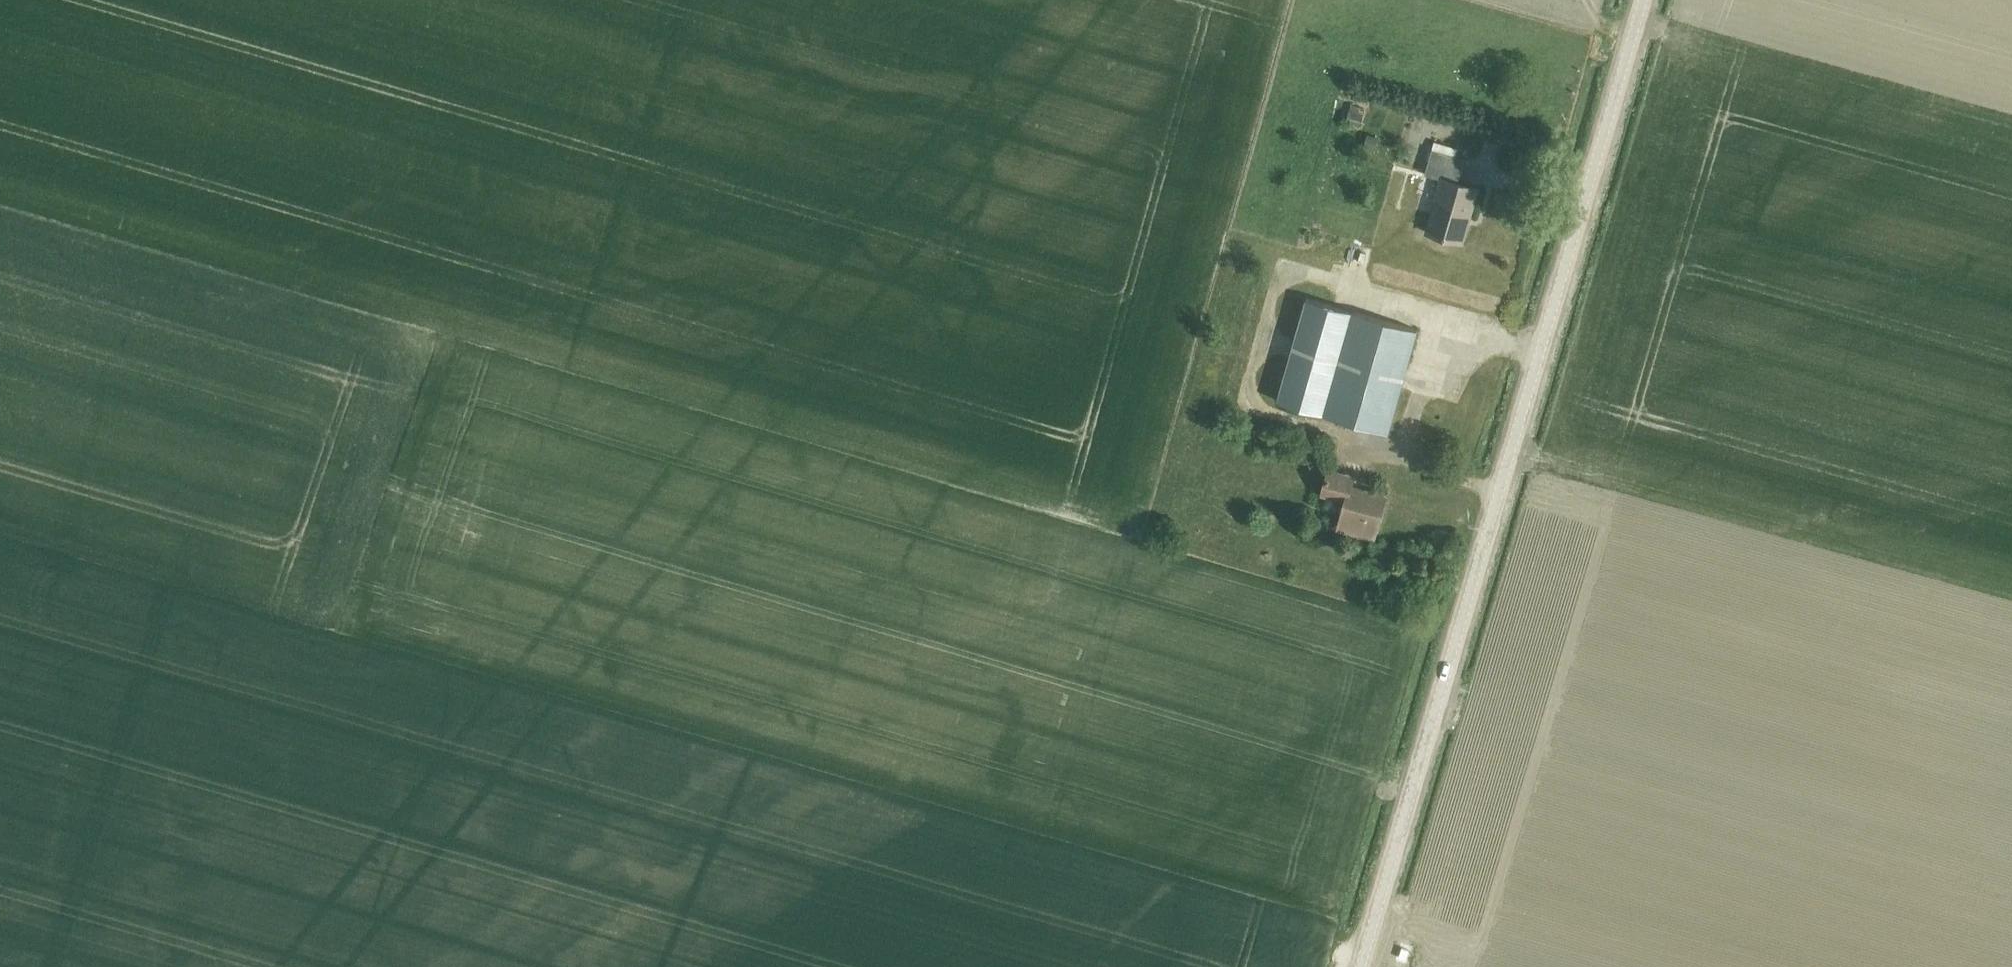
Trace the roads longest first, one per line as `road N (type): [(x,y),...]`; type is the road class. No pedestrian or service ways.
road 1 (unclassified): [(1358,966),(1643,0)]

